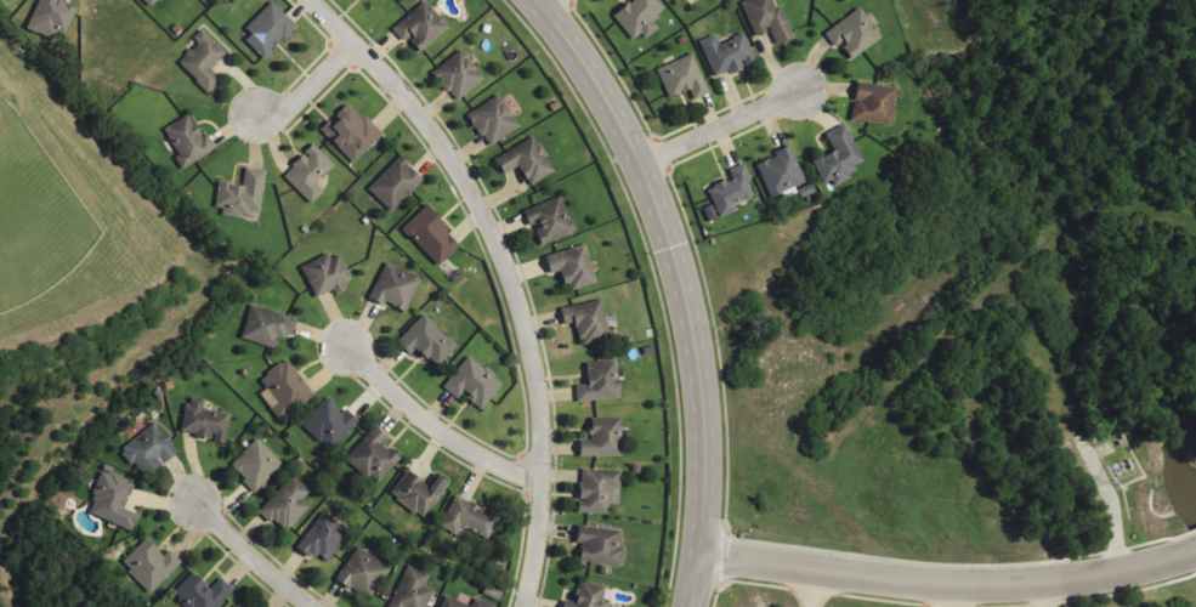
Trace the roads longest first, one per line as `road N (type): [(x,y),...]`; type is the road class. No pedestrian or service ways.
road 1 (residential): [(523,606),(537,558),(542,401),(509,271),(477,202),(430,129),(307,0)]
road 2 (tertiary): [(685,606),(697,554),(703,419),(688,313),(657,204),(608,100),(533,0)]
road 3 (tertiary): [(697,554),(1005,589),(1191,555)]
road 4 (residential): [(342,345),(450,438),(542,484)]
road 5 (residential): [(637,161),(800,87)]
road 6 (residential): [(308,606),(193,504)]
road 7 (residential): [(255,117),(294,96),(351,44)]

